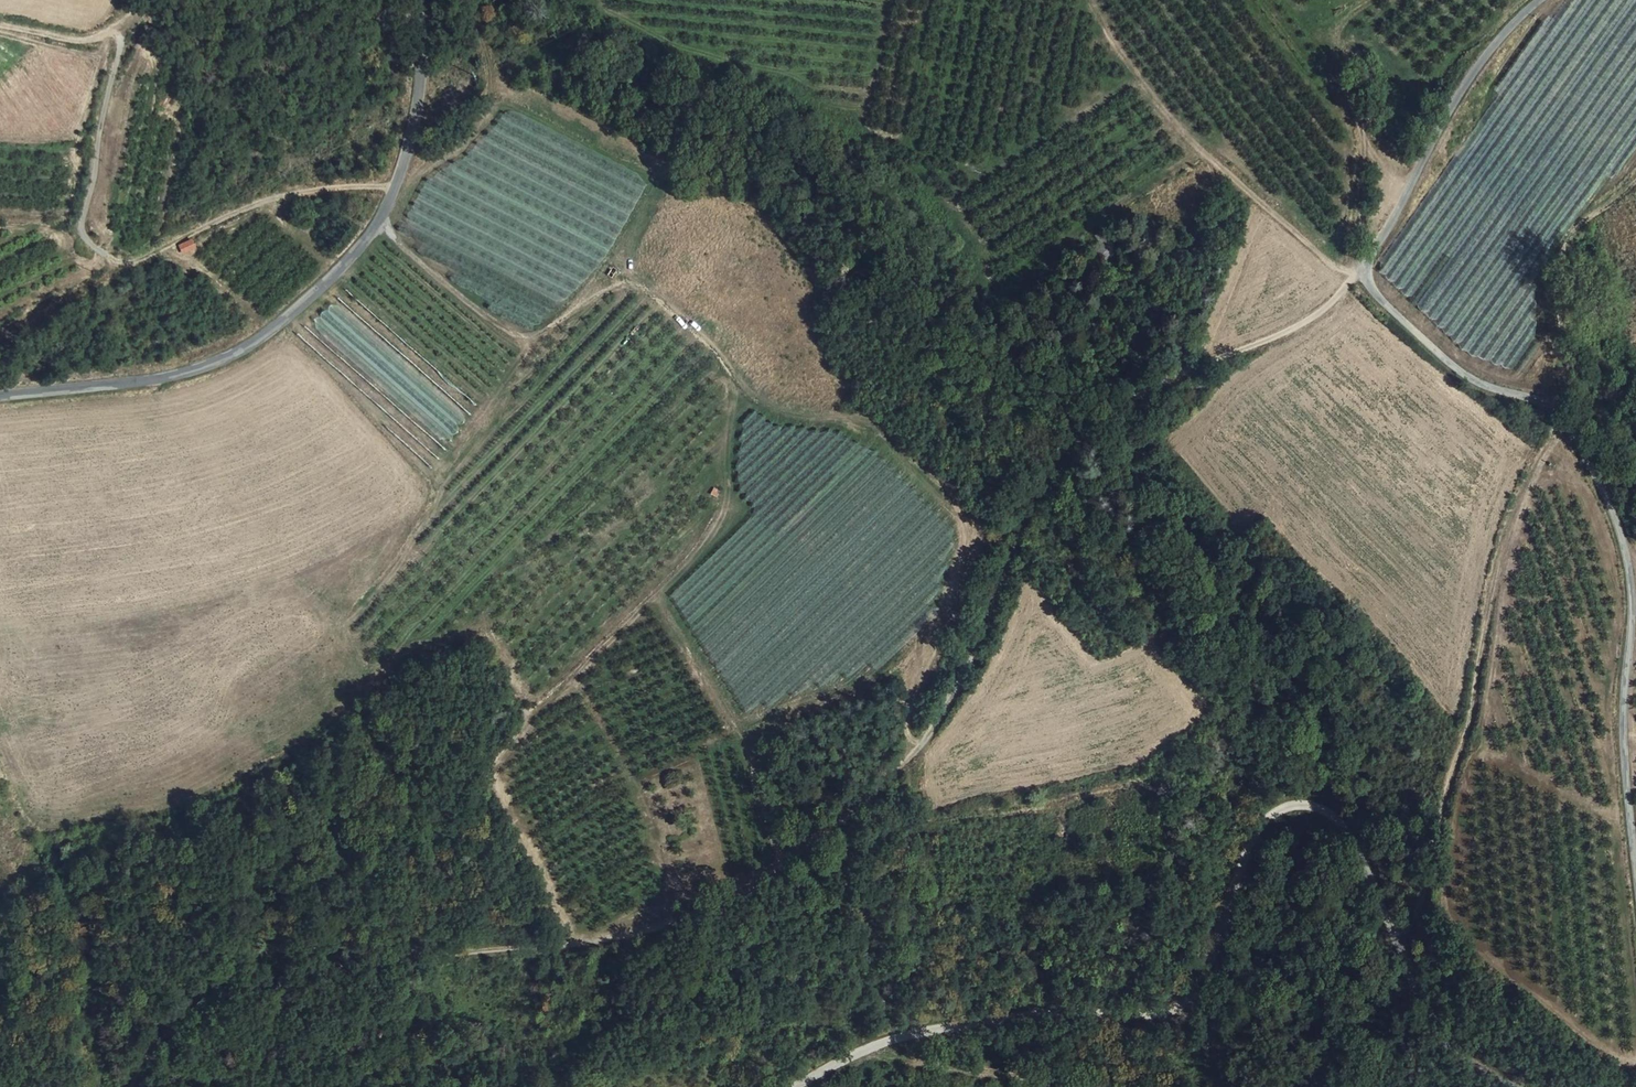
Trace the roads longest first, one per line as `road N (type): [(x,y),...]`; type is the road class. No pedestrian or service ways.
road 1 (track): [(385,215),(403,249),(522,340),(556,329),(614,287),(648,297),(732,383),(779,413),(870,429),(964,527),(945,603),(920,639),(906,735),(918,748)]
road 2 (track): [(918,748),(763,880),(700,914),(573,945),(283,962),(208,985),(152,1047),(134,1086)]
road 3 (unclassified): [(1362,277),(1470,380),(1557,408),(1596,475),(1632,578),(1622,729),(1635,888)]
road 4 (track): [(1362,277),(1324,315),(1156,385),(1059,455),(934,731),(918,748)]
road 5 (track): [(573,945),(491,765),(533,713),(701,554),(727,510),(732,383)]
road 6 (tertiary): [(421,0),(411,139),(385,215),(331,281),(261,340),(213,363),(139,384),(0,398)]
road 7 (track): [(1280,813),(1237,879),(1201,983),(1175,1013),(1045,1016),(886,1040),(800,1086)]
road 8 (track): [(1476,753),(1529,488),(1566,423),(1604,319),(1617,230),(1635,186)]
road 9 (track): [(108,32),(116,53),(81,232),(121,266),(309,192),(394,189)]
road 10 (track): [(1087,0),(1169,123),(1323,256),(1362,277)]
road 11 (unclassified): [(1505,1086),(1445,1047),(1357,845),(1329,814),(1297,806),(1280,813)]
road 12 (unclassified): [(1545,0),(1499,42),(1425,157),(1362,277)]
road 13 (track): [(1388,0),(1360,16),(1346,50),(1345,99),(1360,126),(1351,232),(1362,277)]
road 14 (track): [(1627,194),(1539,261),(1555,440)]

